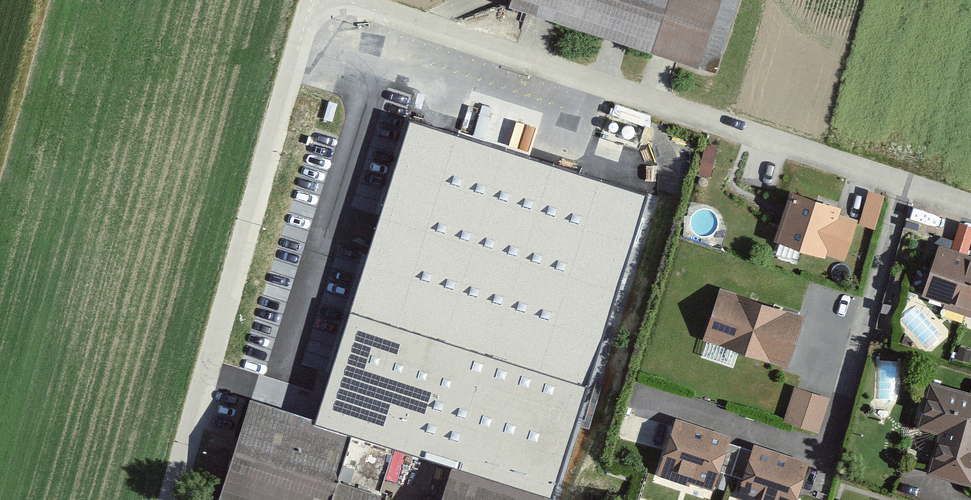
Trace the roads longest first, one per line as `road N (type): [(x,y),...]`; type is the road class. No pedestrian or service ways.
road 1 (residential): [(337,0),(970,206)]
road 2 (unclassified): [(312,0),(170,499)]

